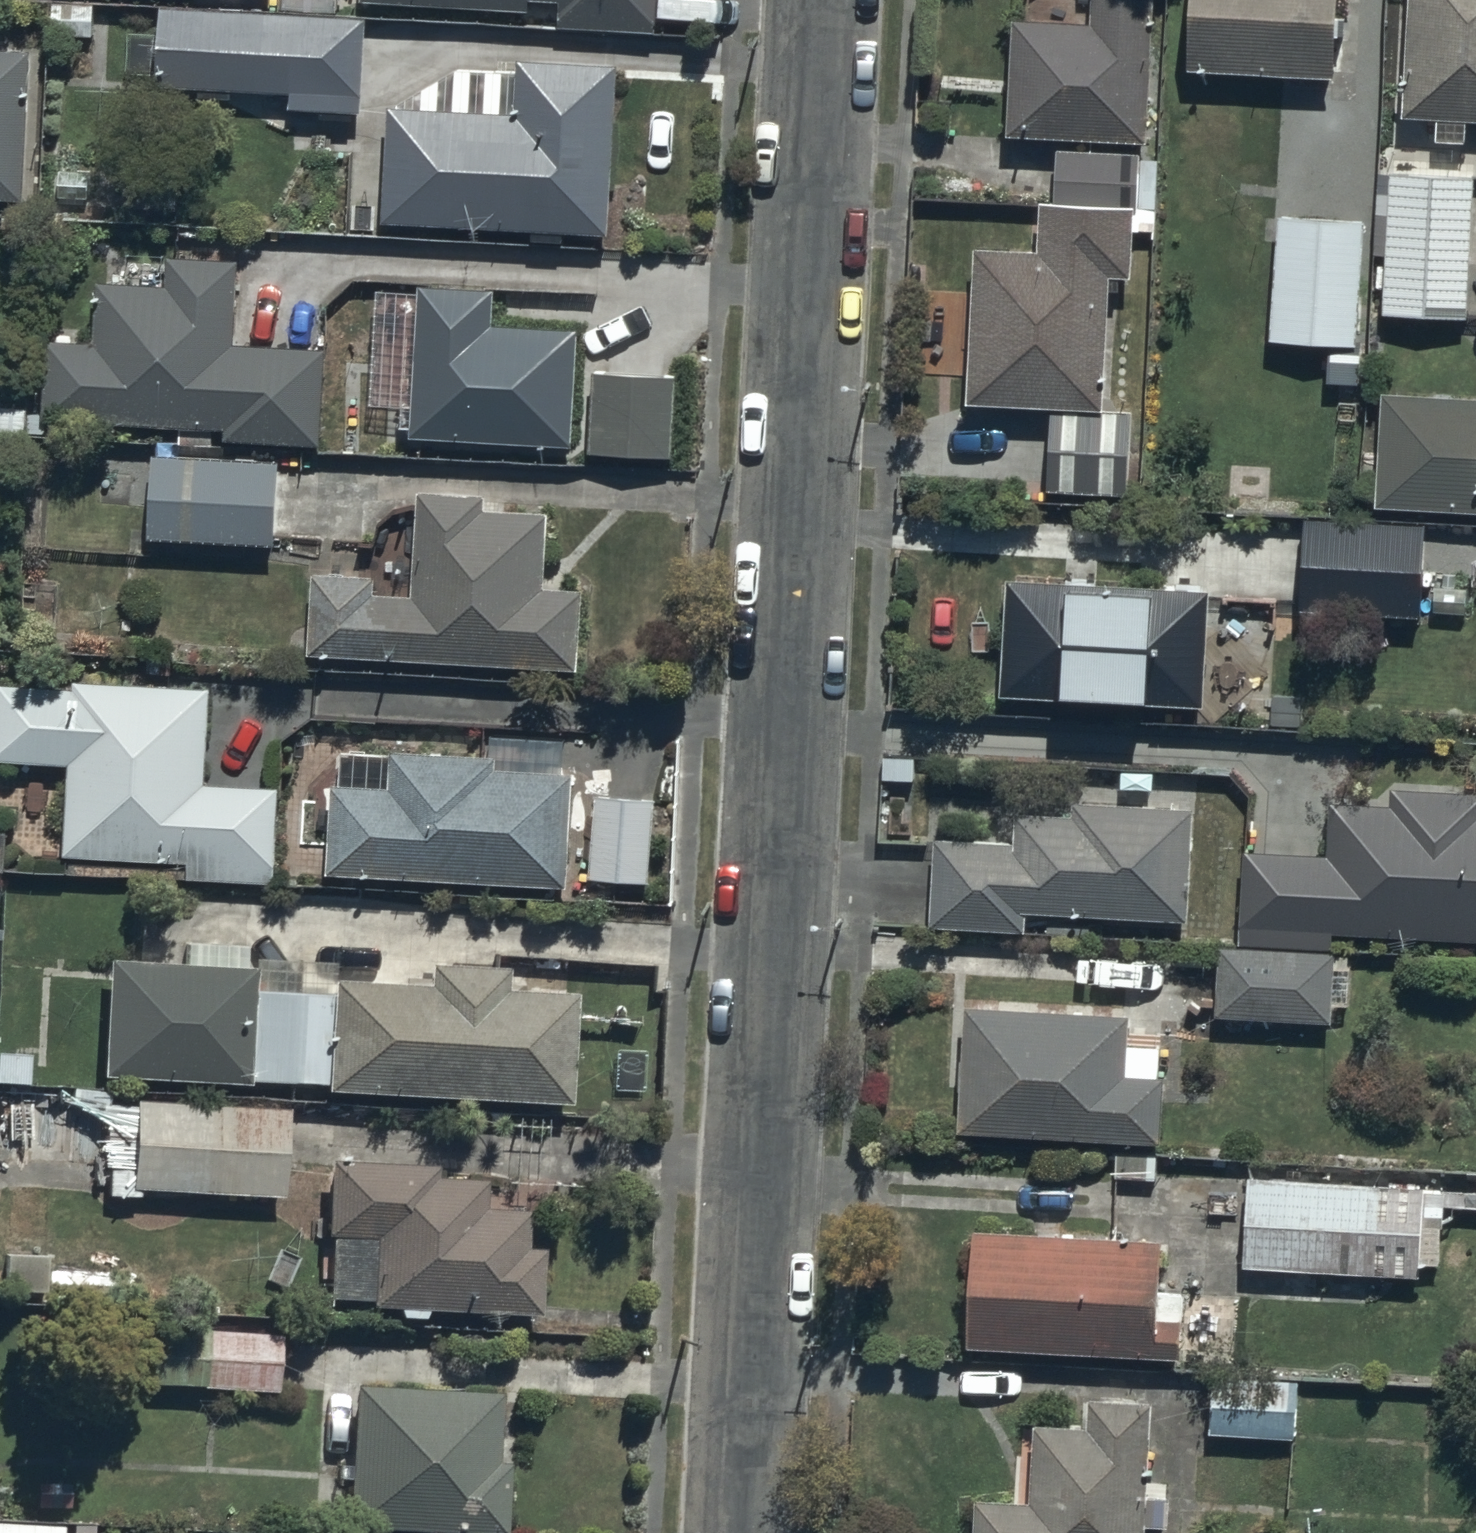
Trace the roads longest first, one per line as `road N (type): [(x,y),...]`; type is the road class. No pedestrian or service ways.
road 1 (residential): [(743,1532),(828,0)]

